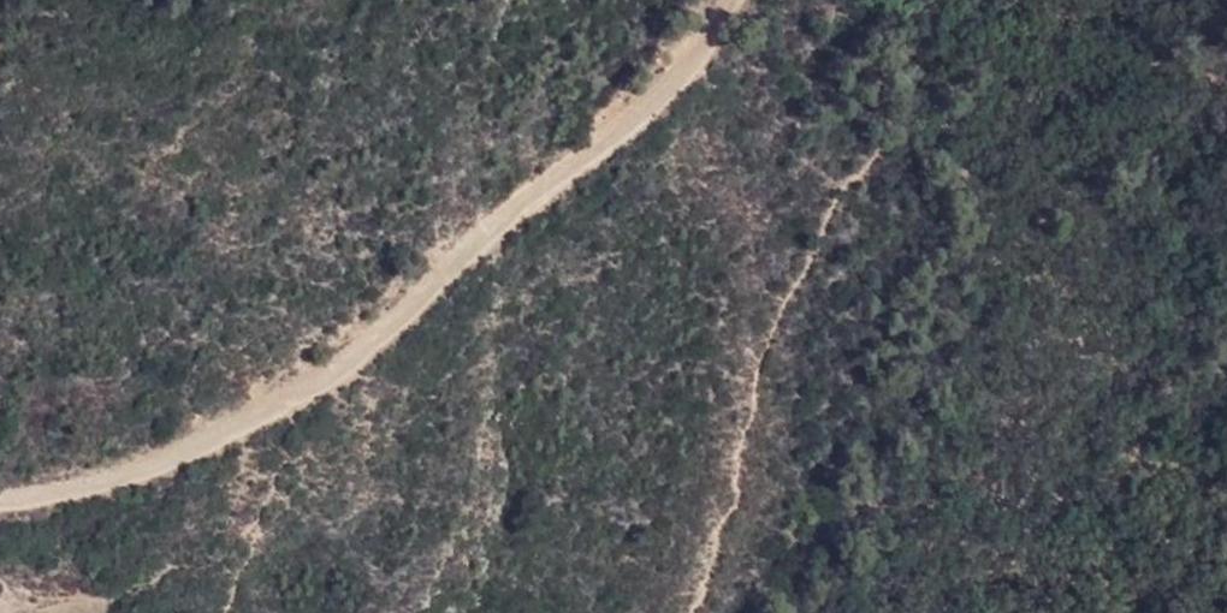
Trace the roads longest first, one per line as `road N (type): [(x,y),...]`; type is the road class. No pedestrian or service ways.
road 1 (track): [(0,499),(121,476),(318,376),(367,342),(448,260),(636,111),(705,34),(723,0)]

